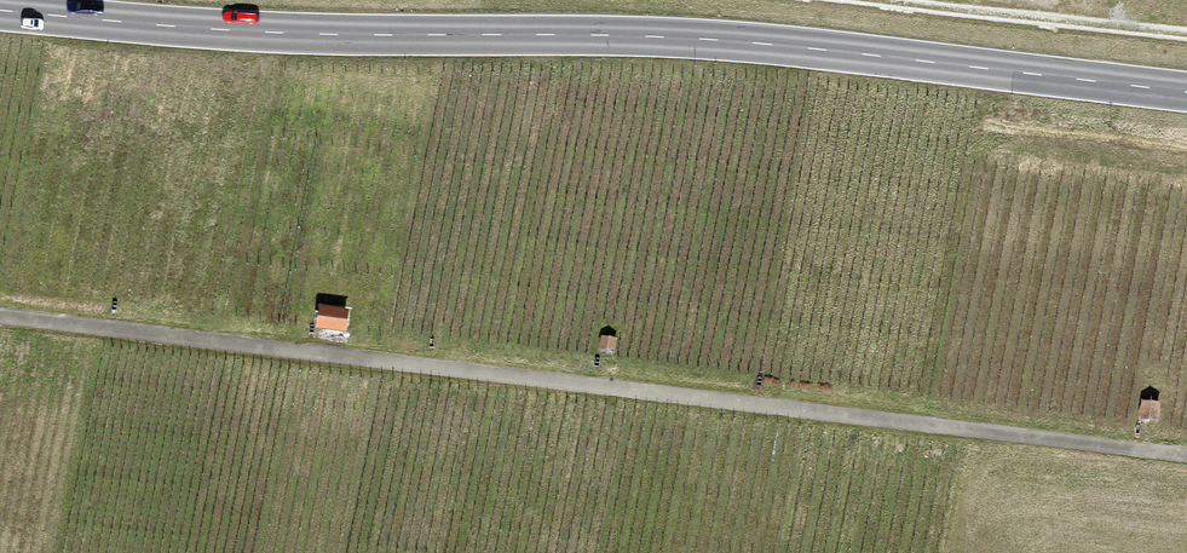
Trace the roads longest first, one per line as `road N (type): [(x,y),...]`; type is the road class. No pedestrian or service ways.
road 1 (track): [(1186,454),(591,388),(0,304)]
road 2 (primary): [(0,8),(227,31),(676,39),(1186,95)]
road 3 (track): [(874,0),(1186,38)]

